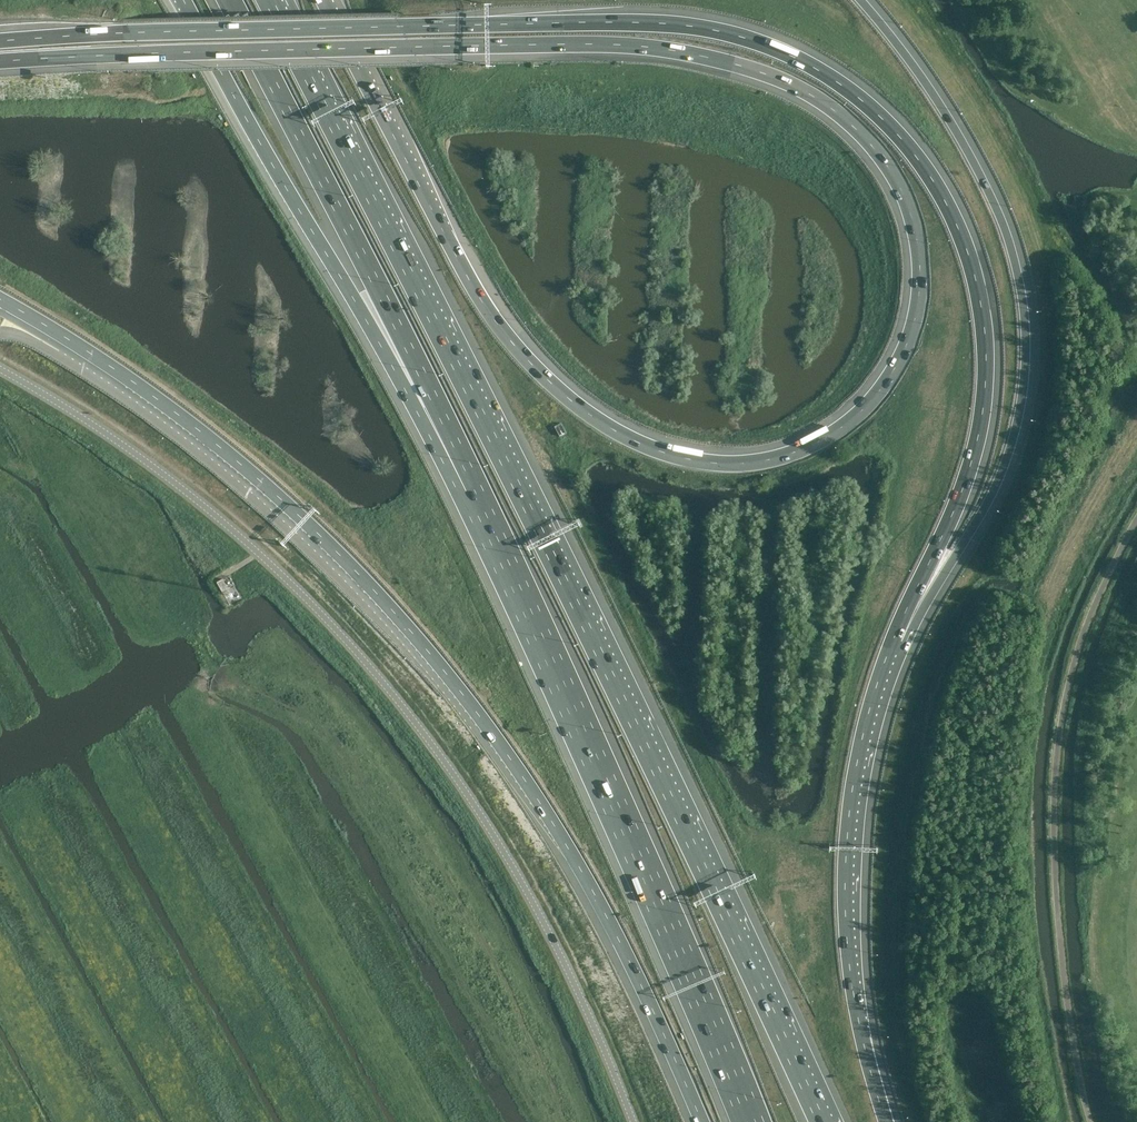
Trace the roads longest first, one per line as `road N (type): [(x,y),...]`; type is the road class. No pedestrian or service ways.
road 1 (motorway): [(354,48),(642,48),(797,92),(853,132),(905,205),(917,283),(896,364),(850,419),(780,456),(706,461),(623,431),(558,387),(483,294),(354,48)]
road 2 (motorway): [(901,642),(978,445),(986,366),(967,245),(942,192),(855,94),(765,44),(635,22),(0,37)]
road 3 (motorway): [(821,1121),(524,501),(269,0)]
road 4 (motorway): [(0,306),(155,402),(256,484),(405,630),(509,764),(575,870),(632,971),(701,1121)]
road 5 (unclassified): [(632,1121),(546,918),(487,822),(380,678),(251,545),(134,450),(0,367)]
road 6 (motorway): [(901,642),(985,509),(1007,459),(1027,363),(1025,317),(991,195),(937,99),(860,0)]
road 7 (motorway): [(194,0),(506,554)]
road 8 (motorway): [(235,0),(402,323),(506,554)]
road 9 (motorway): [(506,554),(748,1121)]
road 10 (motorway): [(886,1121),(862,1035),(851,913),(860,770),(901,642)]
road 11 (motorway): [(0,58),(354,48)]

